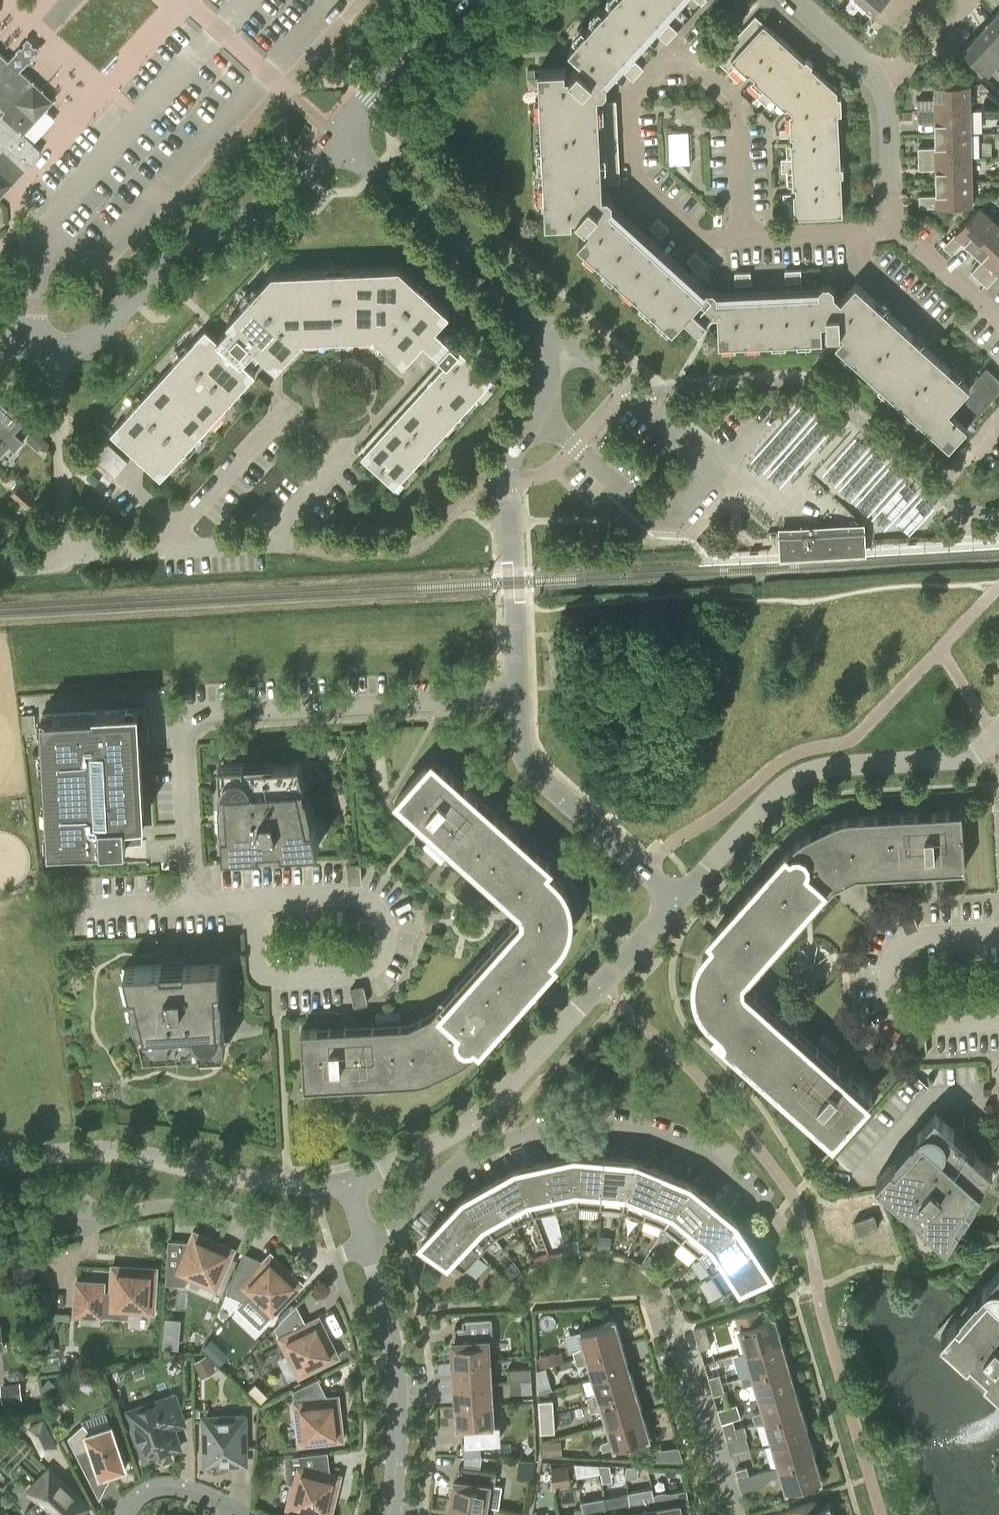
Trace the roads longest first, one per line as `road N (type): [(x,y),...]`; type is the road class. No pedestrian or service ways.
road 1 (residential): [(192,906),(185,715),(518,699)]
road 2 (residential): [(786,1250),(745,1186),(704,1157),(645,1132),(599,1125),(548,1126),(504,1139),(426,1188),(366,1244)]
road 3 (residential): [(539,410),(643,515),(661,521),(679,517),(717,471),(573,342),(548,333)]
road 4 (tertiary): [(352,1184),(453,1137),(480,1116),(673,903)]
road 5 (tertiary): [(673,903),(761,804),(805,771),(953,759),(996,738)]
road 6 (residential): [(739,111),(672,49),(628,98),(631,178),(695,238),(743,236)]
road 7 (tertiary): [(55,344),(86,345),(181,246),(269,208),(337,137)]
road 8 (residential): [(0,1159),(120,1152),(256,1182),(352,1184)]
road 9 (tertiary): [(518,699),(507,462),(539,410)]
road 10 (residential): [(255,904),(257,981),(336,980),(367,975),(384,960),(390,930),(347,901)]
road 11 (tertiary): [(548,333),(337,137)]
road 12 (residential): [(327,1261),(265,1221),(173,1210),(94,1223),(87,1260)]
road 13 (tertiary): [(387,1514),(395,1380),(366,1244)]
road 14 (residential): [(998,1025),(912,1023),(891,1002),(889,976),(911,941),(998,934)]
road 15 (tertiary): [(673,903),(531,765),(518,699)]
road 16 (residential): [(283,542),(66,555)]
road 17 (residential): [(738,1514),(671,1308)]
road 18 (residential): [(55,344),(66,555)]
road 19 (tertiary): [(337,137),(455,0)]
road 20 (residential): [(892,230),(887,96),(877,75)]
road 21 (residential): [(892,230),(743,236)]
road 22 (residential): [(998,323),(892,230)]
road 23 (residential): [(126,1514),(133,1501),(160,1486),(246,1514)]
road 24 (residential): [(743,236),(739,111)]
road 25 (residential): [(877,75),(900,71),(966,0)]

